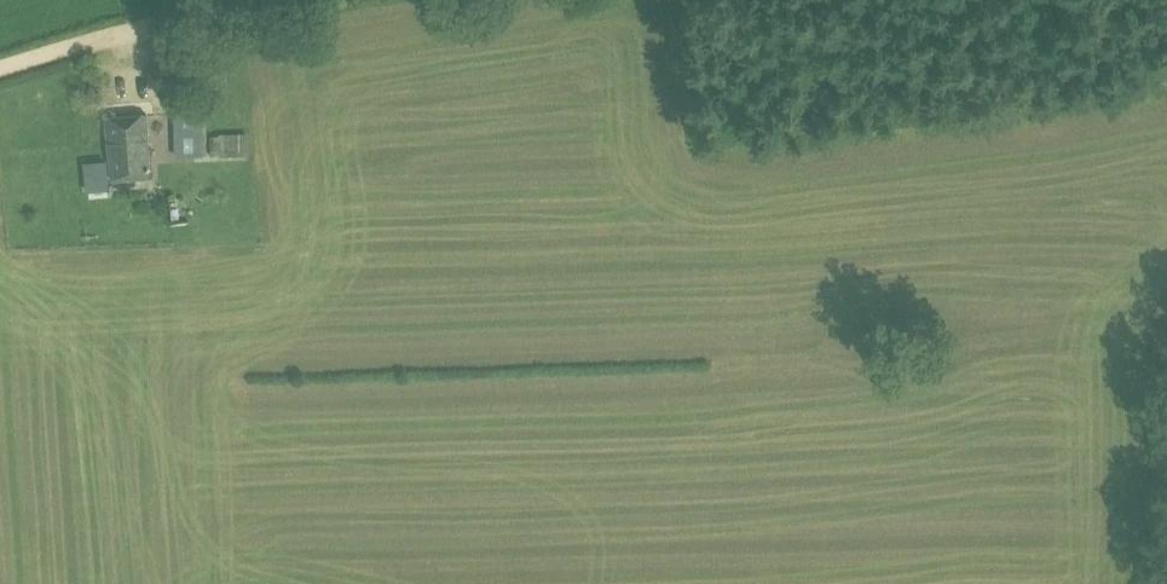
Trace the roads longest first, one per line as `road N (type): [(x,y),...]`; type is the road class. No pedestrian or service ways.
road 1 (track): [(0,71),(232,0)]

